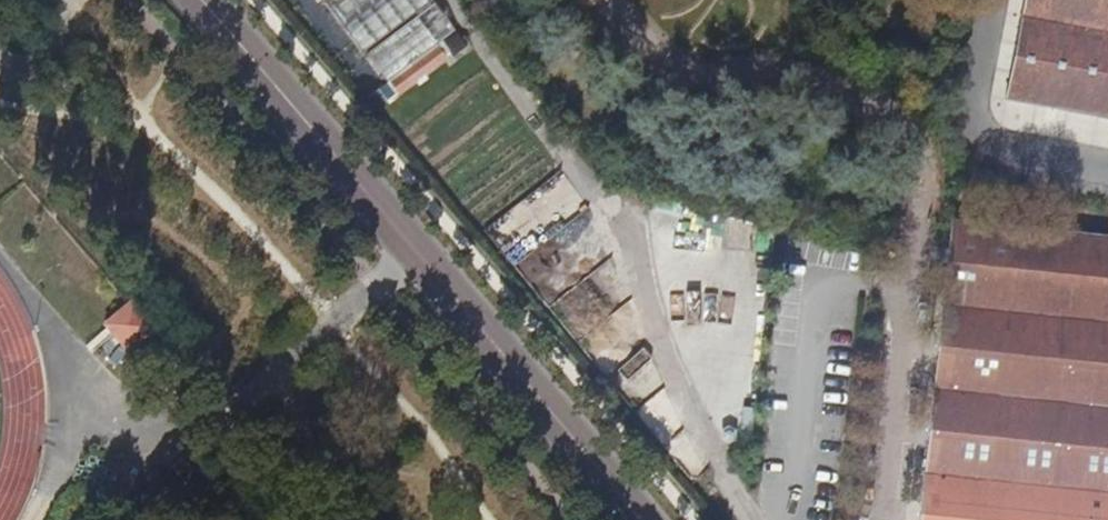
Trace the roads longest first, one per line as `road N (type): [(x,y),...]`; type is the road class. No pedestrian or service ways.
road 1 (track): [(692,519),(249,0)]
road 2 (tertiary): [(200,0),(637,519)]

